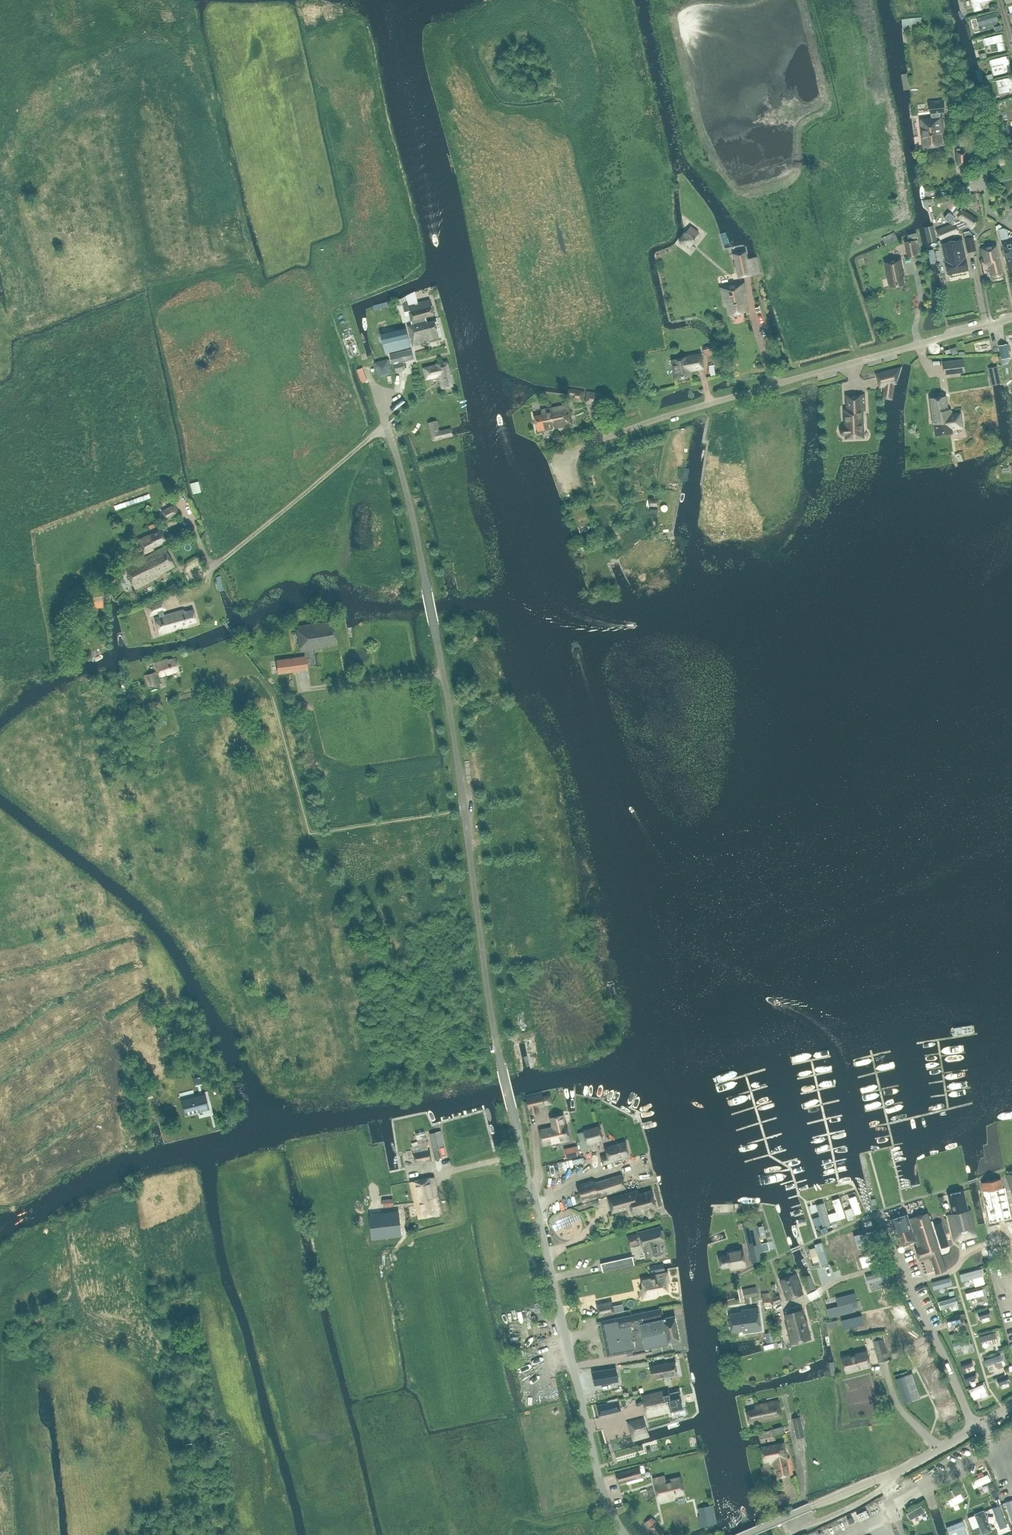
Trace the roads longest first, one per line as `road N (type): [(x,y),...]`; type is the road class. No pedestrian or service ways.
road 1 (unclassified): [(625,1534),(599,1483),(499,1060),(443,670),(383,414),(387,401)]
road 2 (unclassified): [(1011,319),(659,419),(561,457),(567,476)]
road 3 (tertiary): [(742,1534),(889,1475),(975,1426)]
road 4 (residential): [(975,1426),(881,1211)]

